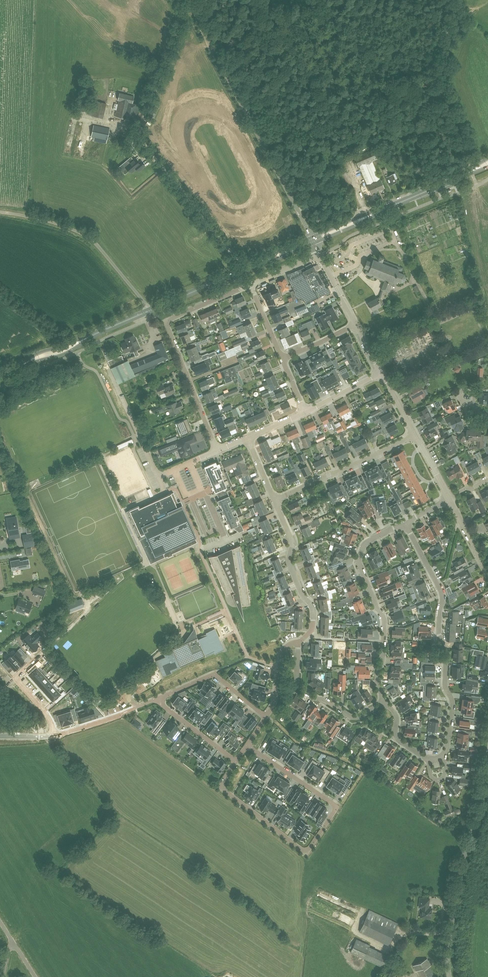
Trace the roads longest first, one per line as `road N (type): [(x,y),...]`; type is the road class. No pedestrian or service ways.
road 1 (residential): [(235,761),(221,782),(225,791),(310,849),(338,808),(247,745)]
road 2 (unclassified): [(313,240),(189,0)]
road 3 (residential): [(443,756),(452,704),(438,635),(442,596),(406,525)]
road 4 (residential): [(385,701),(377,684),(384,621),(359,559),(367,542),(406,525)]
road 5 (unclassified): [(450,976),(454,912),(485,779)]
road 6 (track): [(477,185),(445,87),(453,42),(446,0)]
road 7 (unclassified): [(150,310),(87,237),(0,211)]
road 8 (secondary): [(150,310),(313,240)]
road 9 (residential): [(299,643),(311,629),(313,609),(289,563),(292,541),(274,500)]
road 10 (secondary): [(313,240),(457,178)]
road 11 (residential): [(274,500),(415,435)]
road 12 (residential): [(385,701),(356,718),(315,698),(298,685),(299,643)]
road 13 (residential): [(216,451),(165,321)]
road 14 (residential): [(266,717),(213,675),(157,699)]

